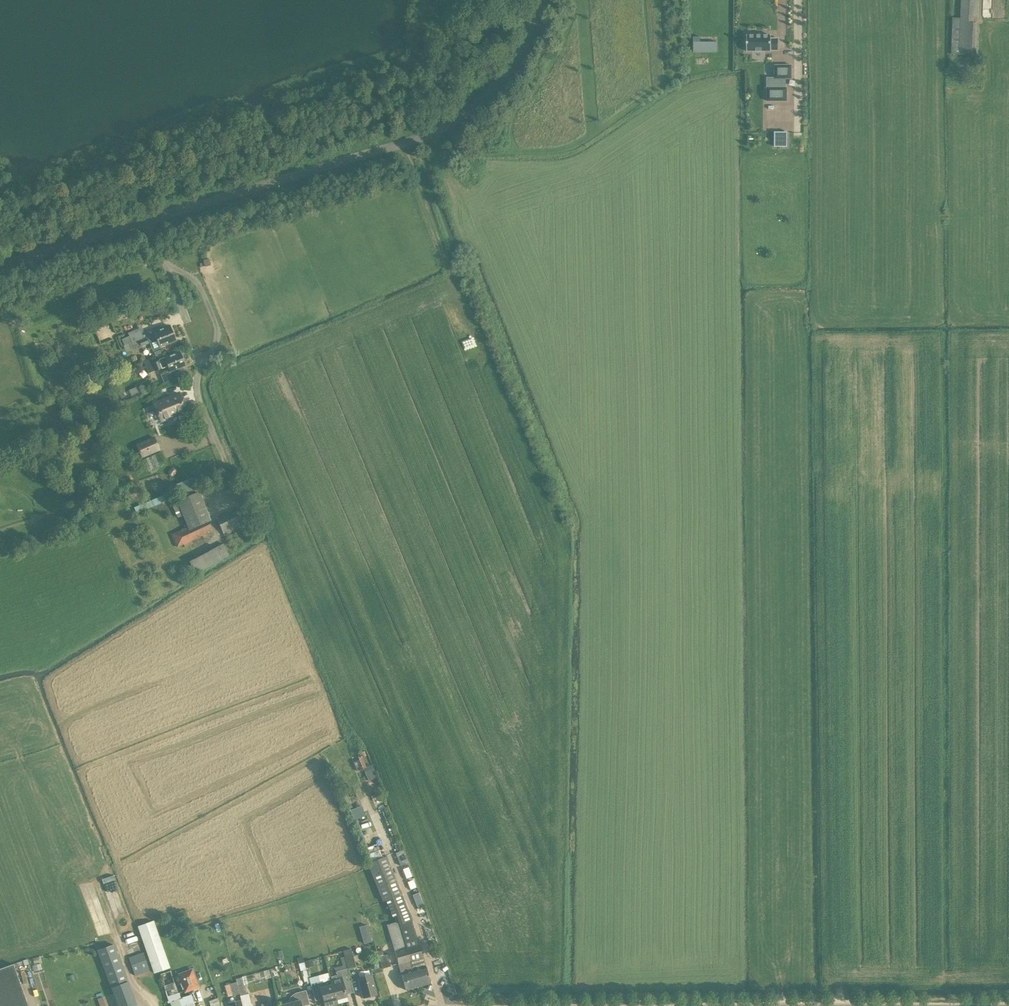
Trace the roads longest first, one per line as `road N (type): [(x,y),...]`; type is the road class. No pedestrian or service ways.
road 1 (unclassified): [(149,220),(415,140),(458,118),(506,74),(541,0)]
road 2 (residential): [(149,220),(167,266),(199,285),(216,326),(197,389),(229,471)]
road 3 (unclassified): [(0,266),(149,220)]
road 4 (track): [(452,279),(401,144)]

